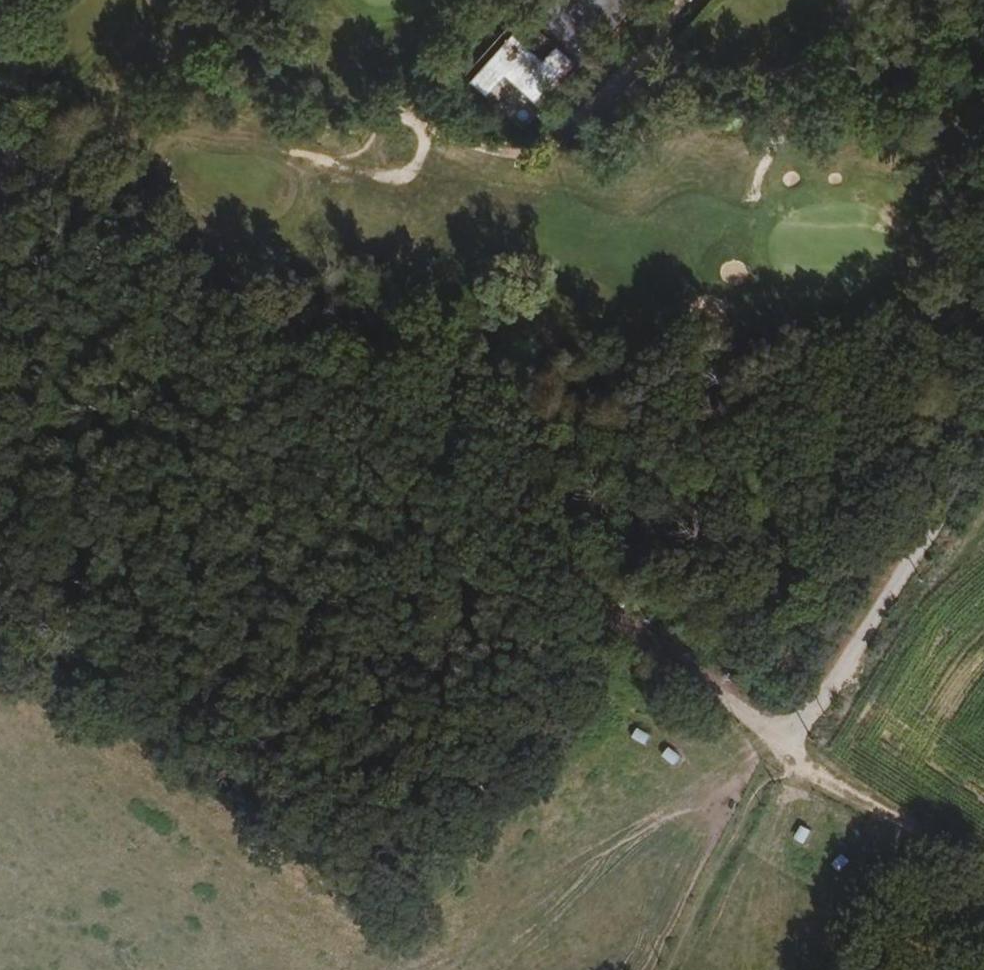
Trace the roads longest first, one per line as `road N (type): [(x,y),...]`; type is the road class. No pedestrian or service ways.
road 1 (track): [(0,135),(32,177),(784,738)]
road 2 (unclassified): [(784,738),(983,449)]
road 3 (track): [(784,738),(684,969)]
road 4 (track): [(784,738),(983,865)]

